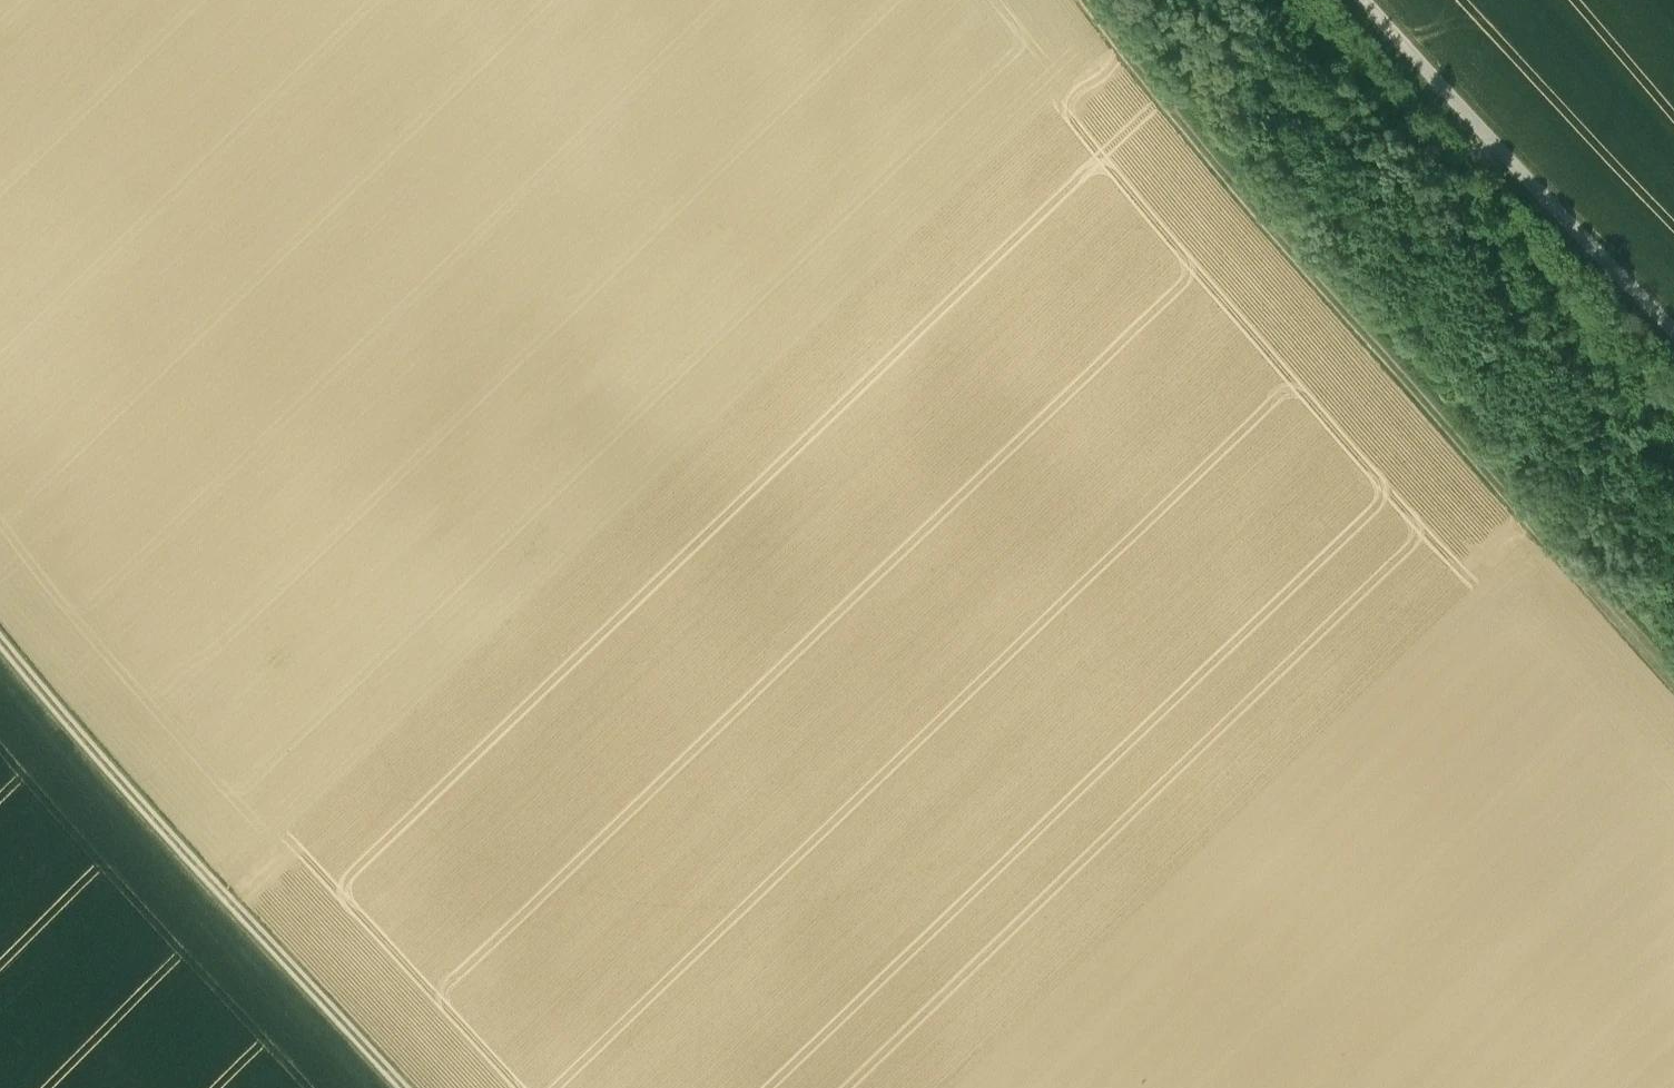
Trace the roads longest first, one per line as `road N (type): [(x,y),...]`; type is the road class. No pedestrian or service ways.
road 1 (track): [(1089,0),(1161,96),(1673,687)]
road 2 (track): [(395,1087),(197,877),(0,642)]
road 3 (track): [(1361,0),(1673,334)]

